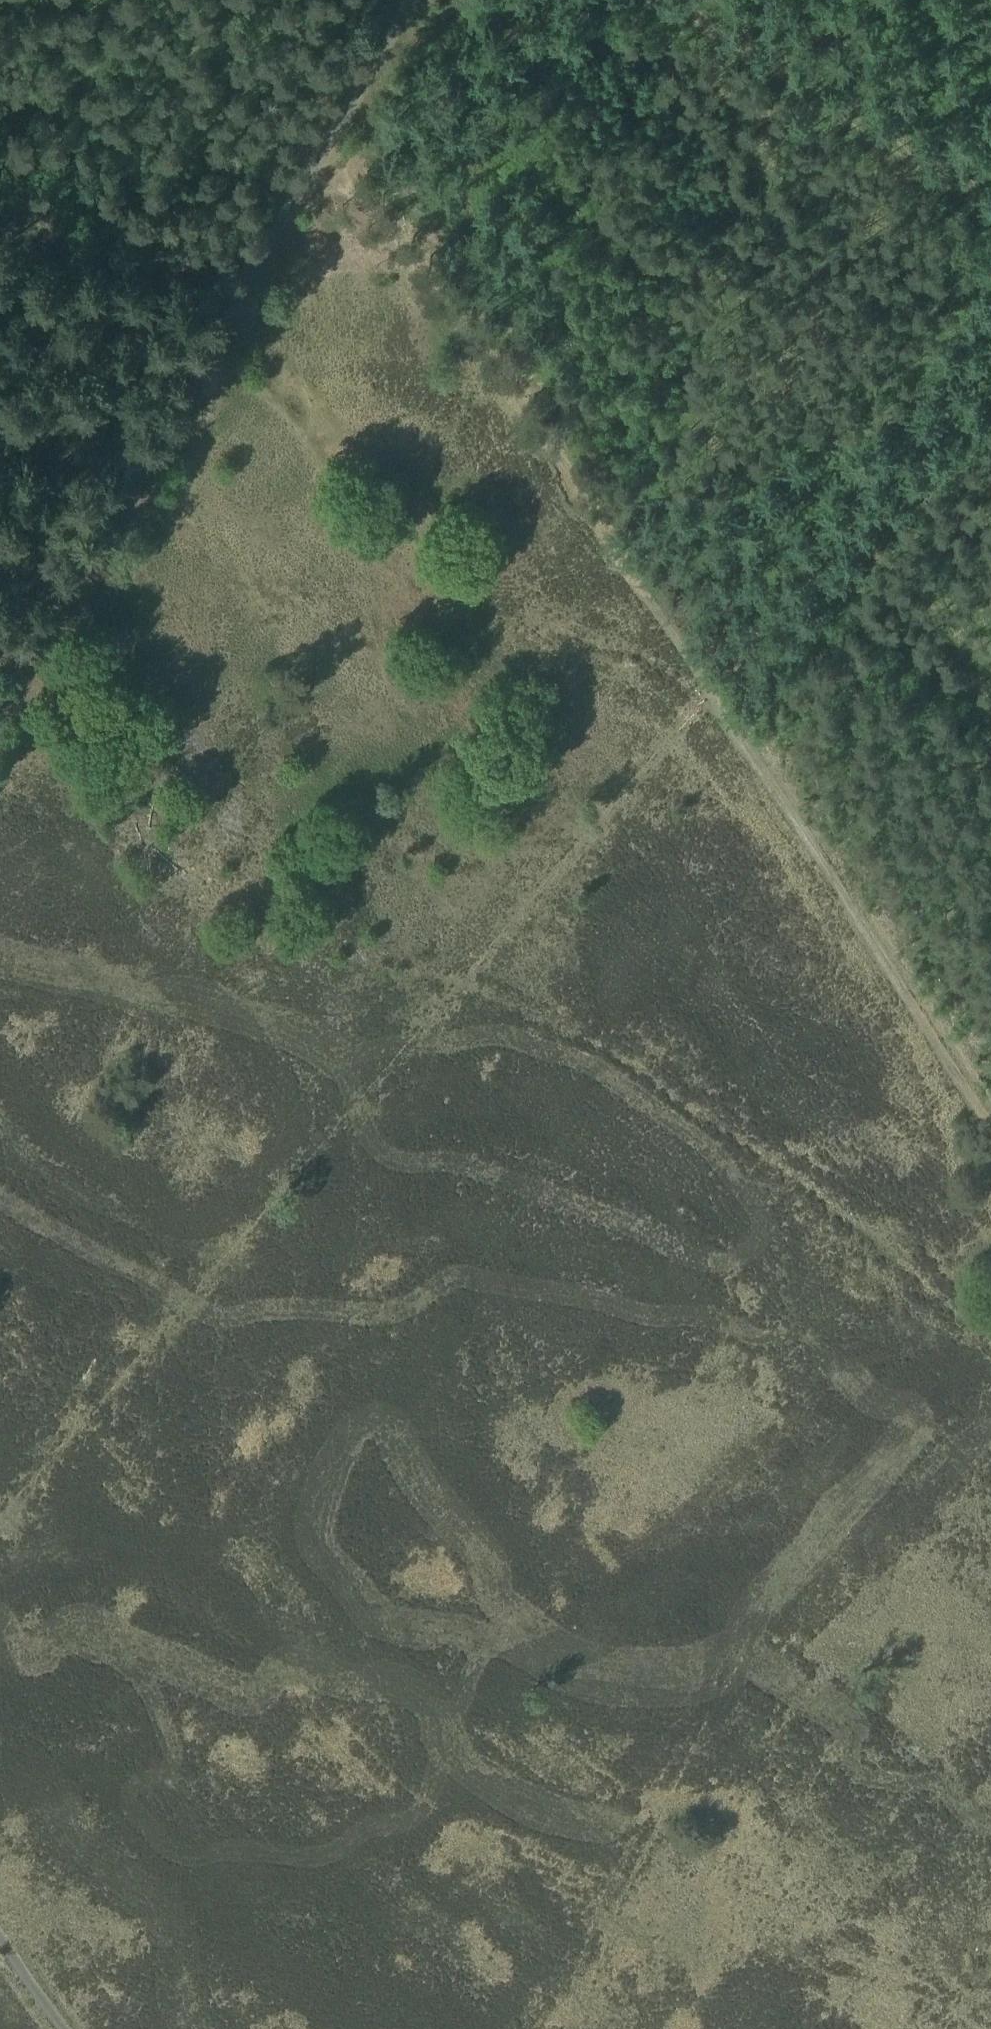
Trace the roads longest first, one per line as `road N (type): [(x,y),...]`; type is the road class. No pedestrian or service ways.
road 1 (track): [(710,697),(546,451),(396,243),(318,157)]
road 2 (track): [(12,676),(318,157)]
road 3 (track): [(710,697),(990,1132)]
road 4 (track): [(666,0),(990,214)]
road 5 (track): [(318,157),(413,0)]

